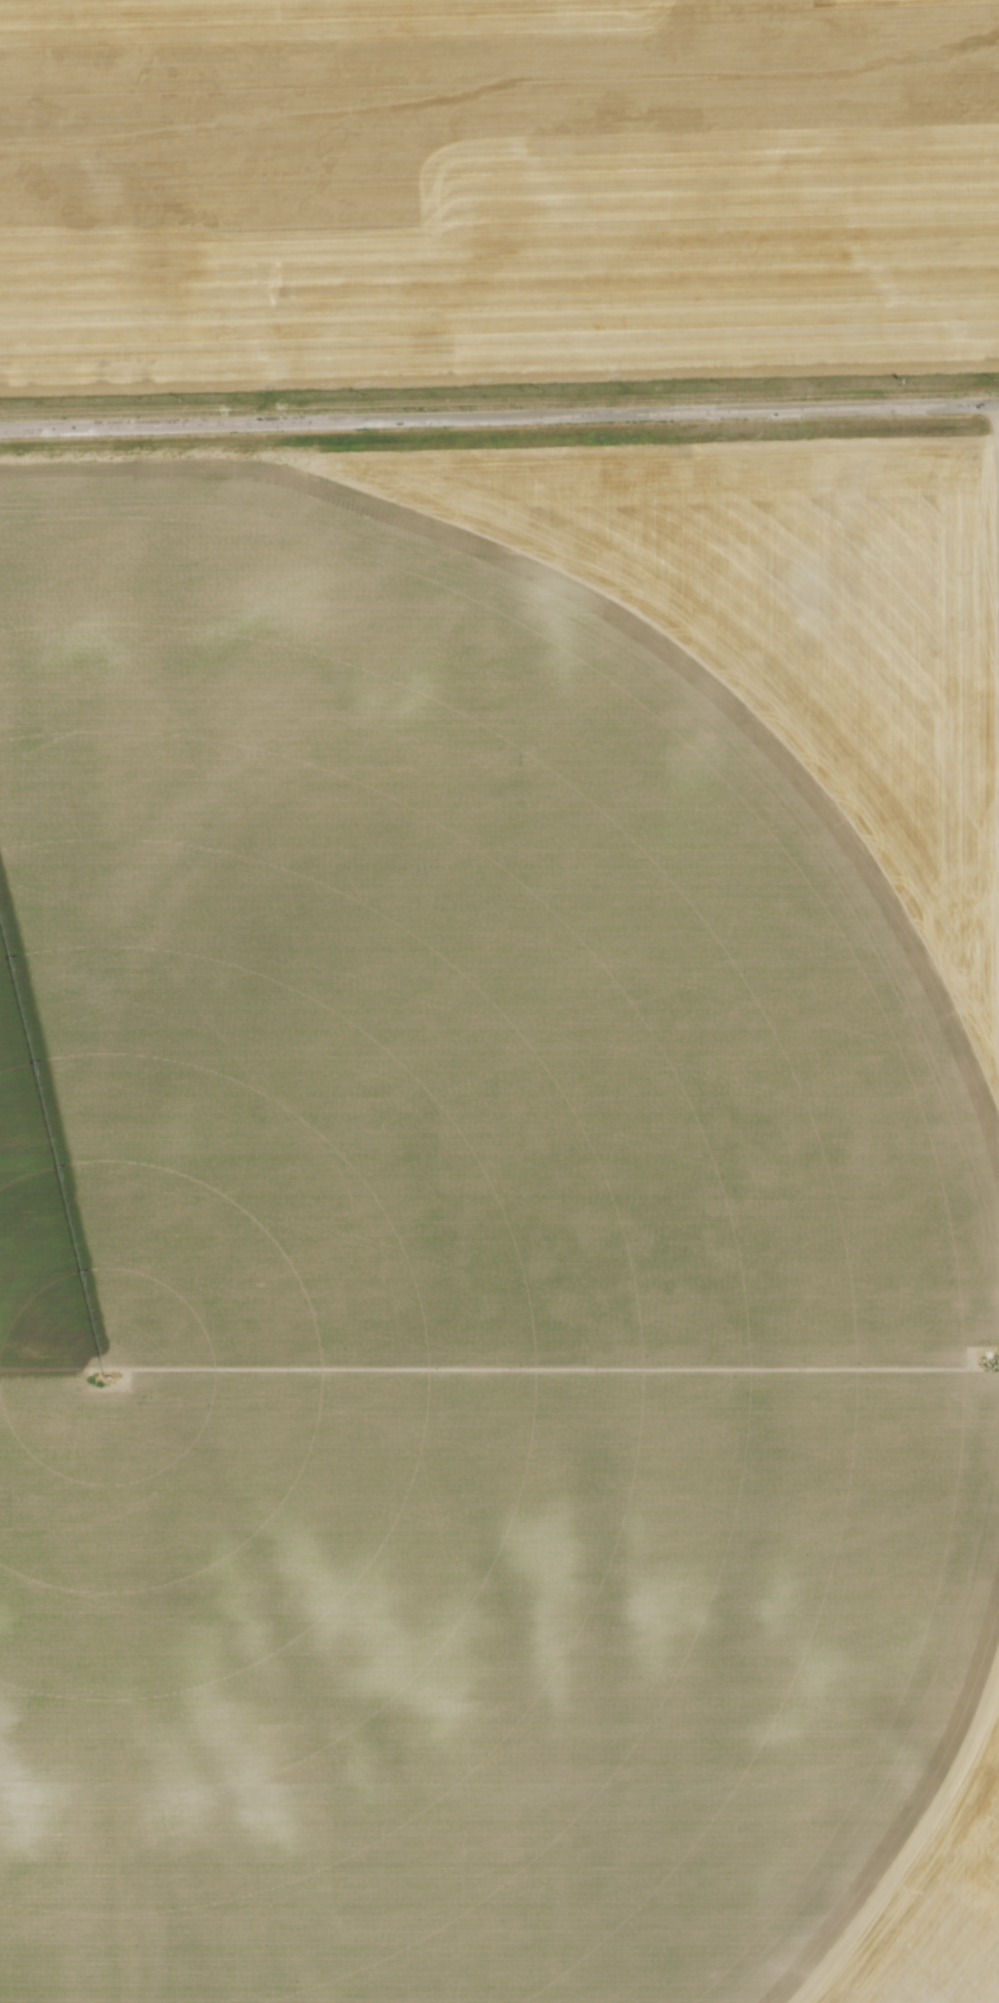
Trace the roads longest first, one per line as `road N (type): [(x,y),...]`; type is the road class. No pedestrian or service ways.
road 1 (residential): [(0,426),(998,392)]

